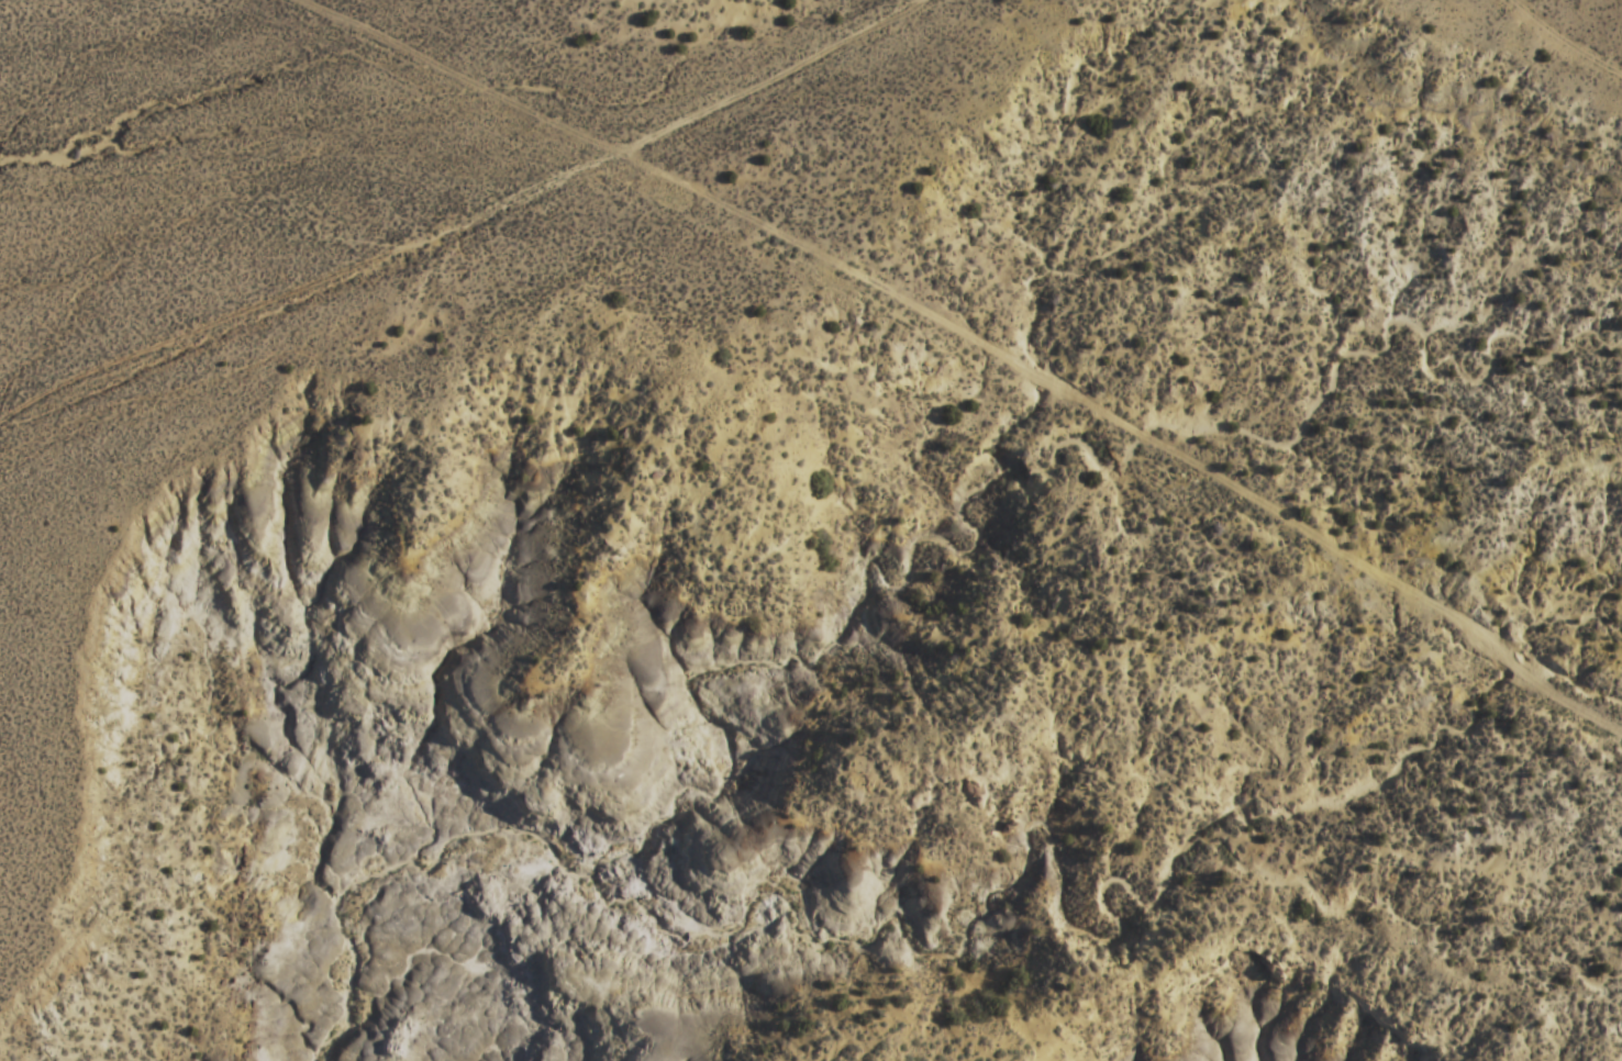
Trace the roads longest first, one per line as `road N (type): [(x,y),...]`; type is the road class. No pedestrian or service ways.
road 1 (track): [(905,0),(304,268),(0,427)]

